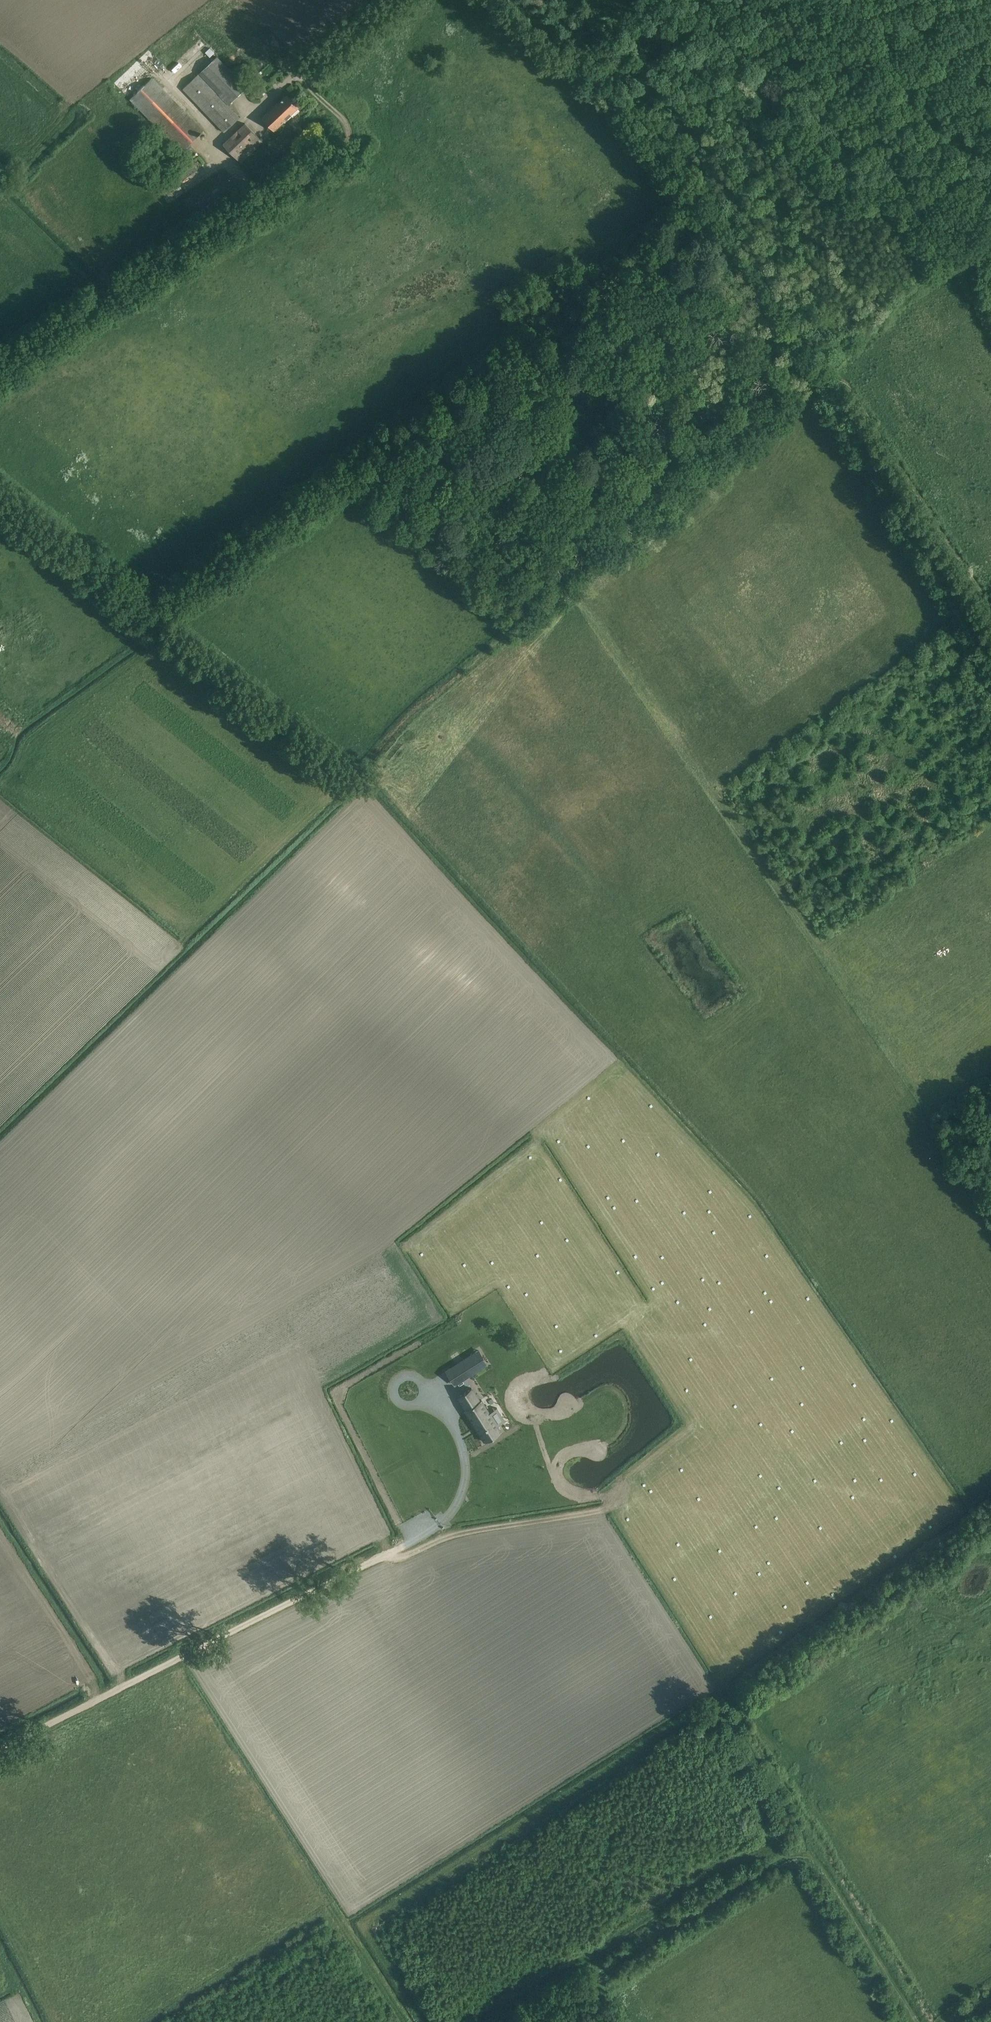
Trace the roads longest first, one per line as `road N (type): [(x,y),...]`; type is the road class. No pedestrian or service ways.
road 1 (track): [(918,2021),(812,1848),(531,2021)]
road 2 (residential): [(0,1747),(437,1530)]
road 3 (track): [(0,364),(358,141),(318,99)]

